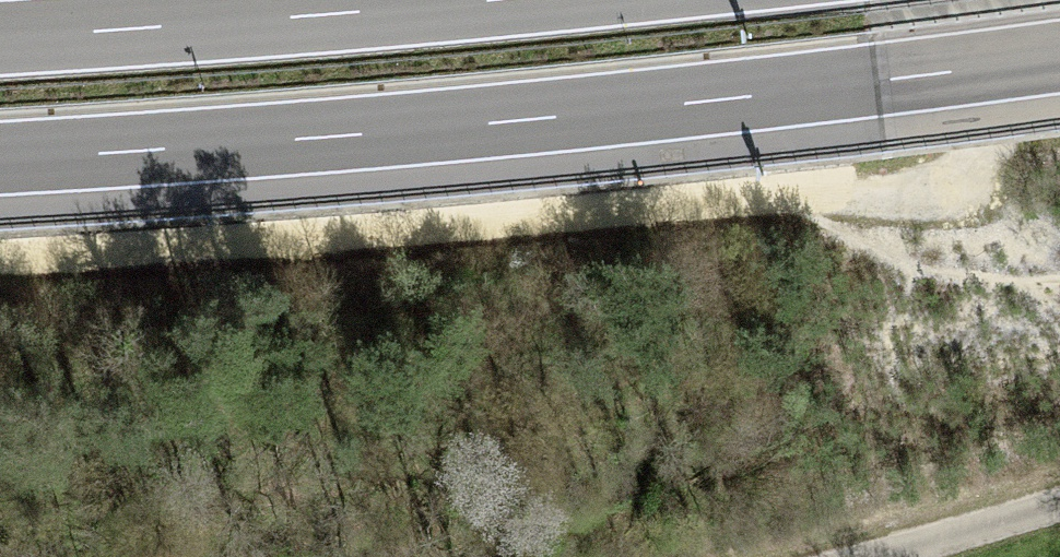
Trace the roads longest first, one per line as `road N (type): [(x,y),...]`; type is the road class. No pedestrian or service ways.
road 1 (motorway): [(0,160),(628,110),(1059,58)]
road 2 (track): [(0,261),(963,188)]
road 3 (motorway): [(494,0),(0,37)]
road 4 (track): [(875,556),(1059,502)]

